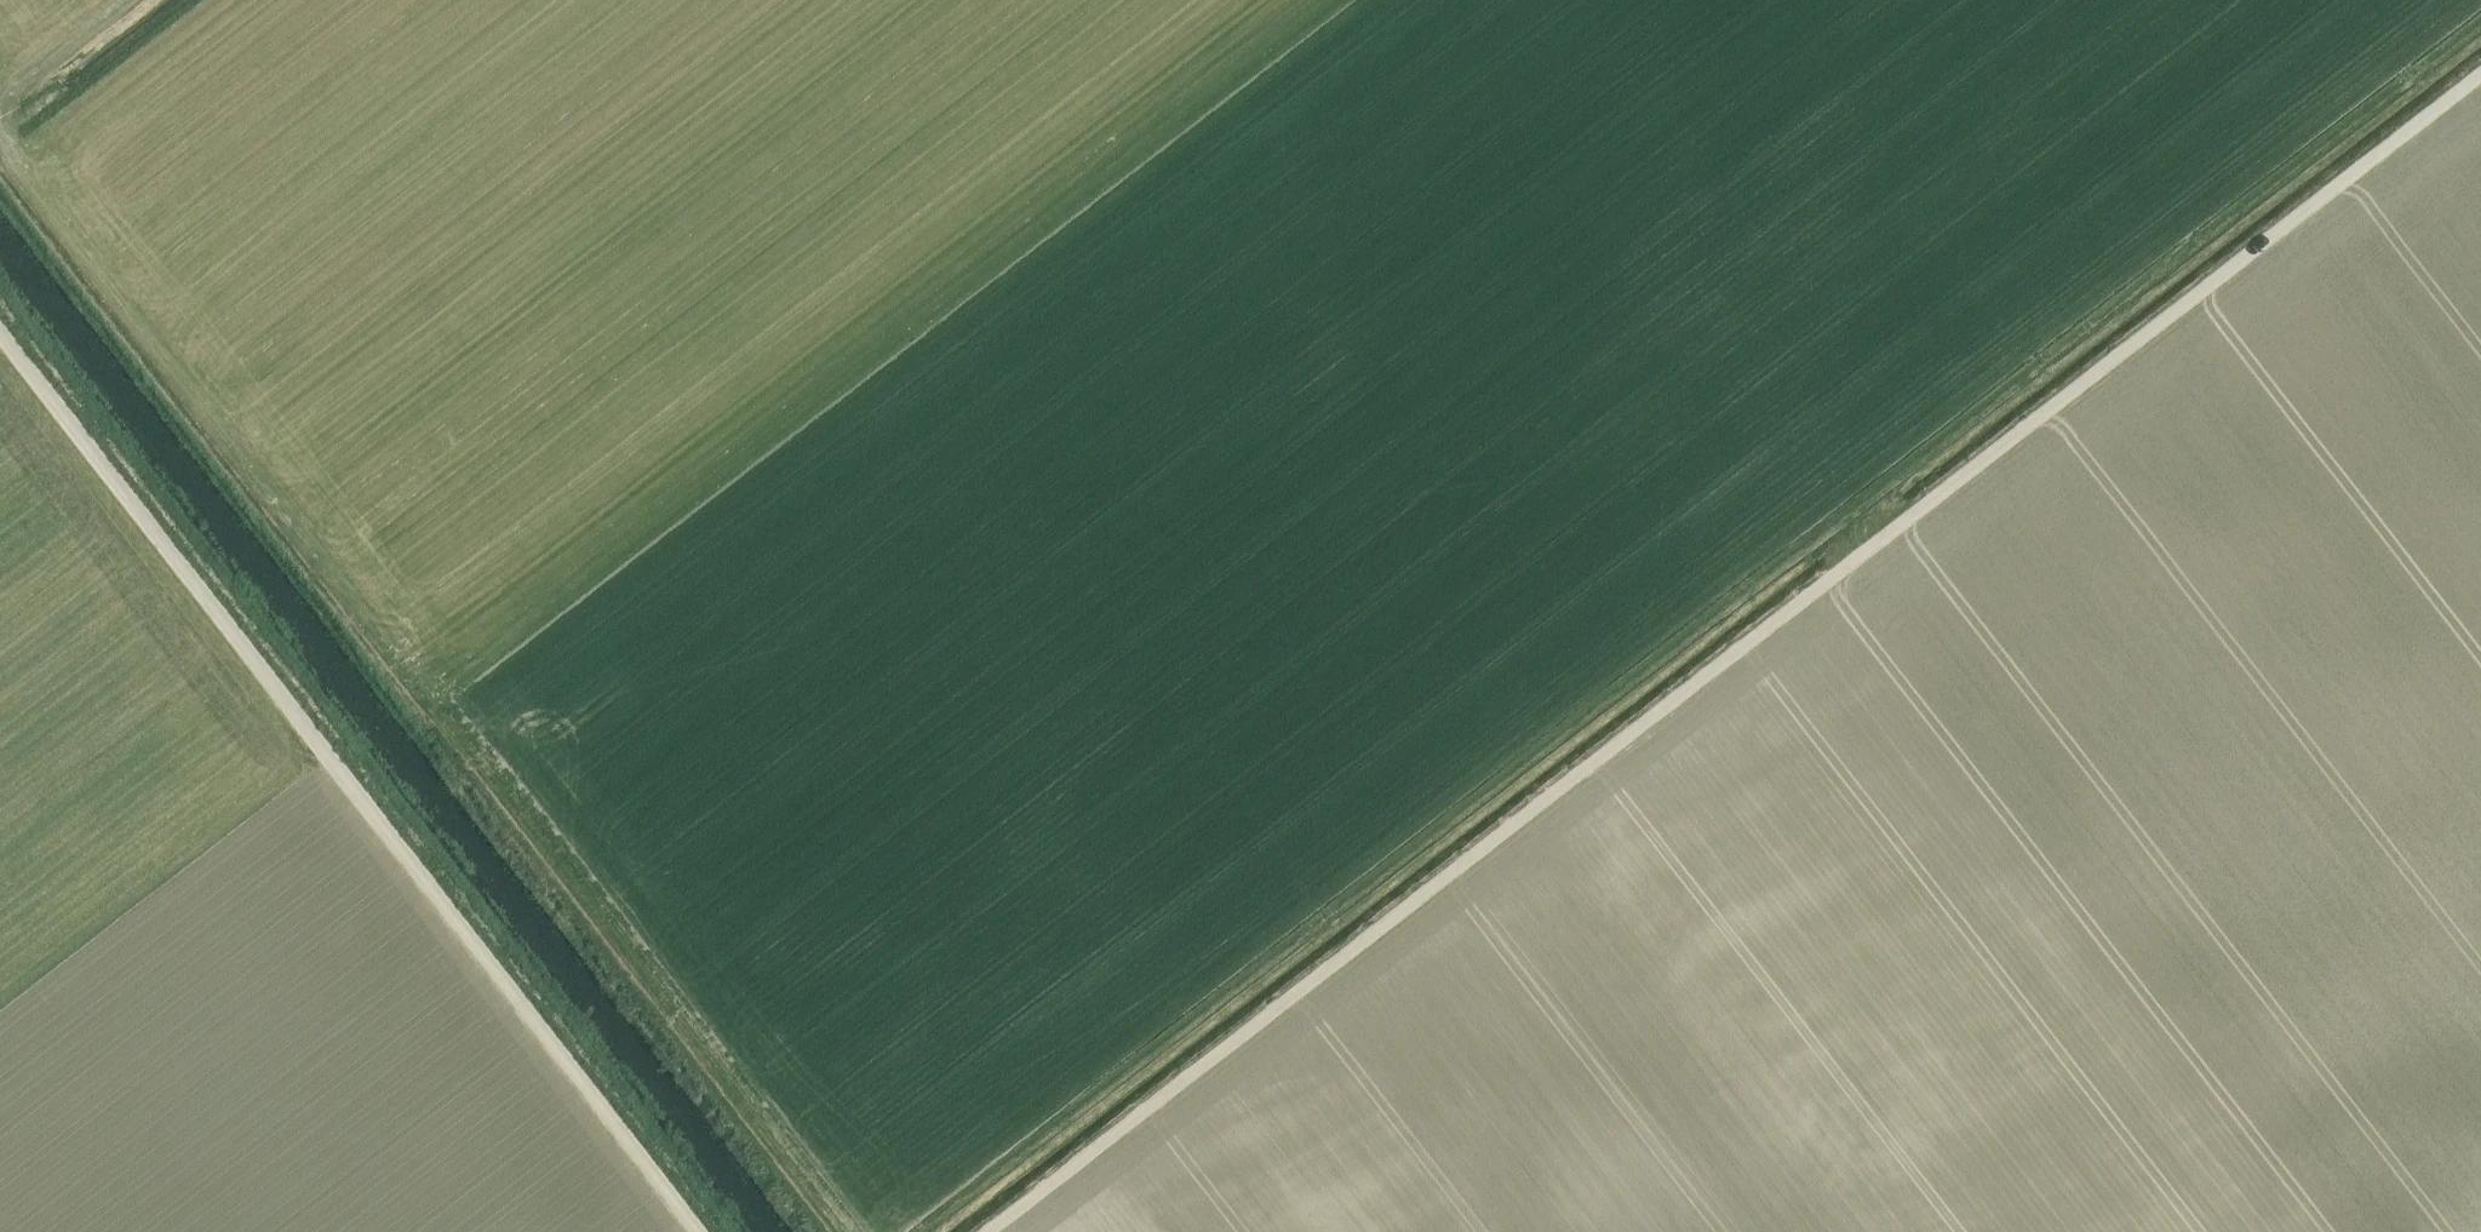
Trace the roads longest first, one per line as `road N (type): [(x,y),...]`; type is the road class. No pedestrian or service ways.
road 1 (track): [(694,1231),(0,338)]

